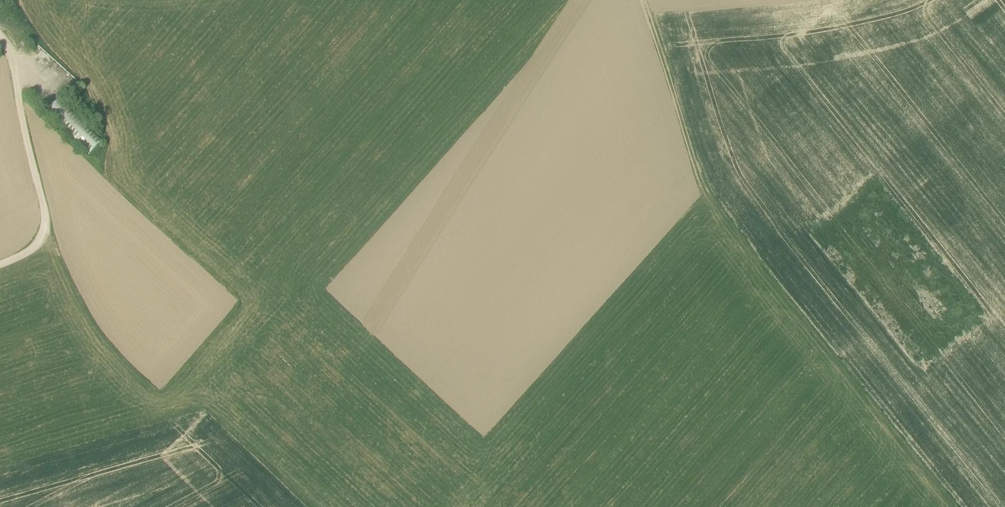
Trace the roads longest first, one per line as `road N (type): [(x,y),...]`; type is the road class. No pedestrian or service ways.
road 1 (track): [(0,38),(46,226),(33,249),(0,263)]
road 2 (track): [(640,0),(698,183)]

